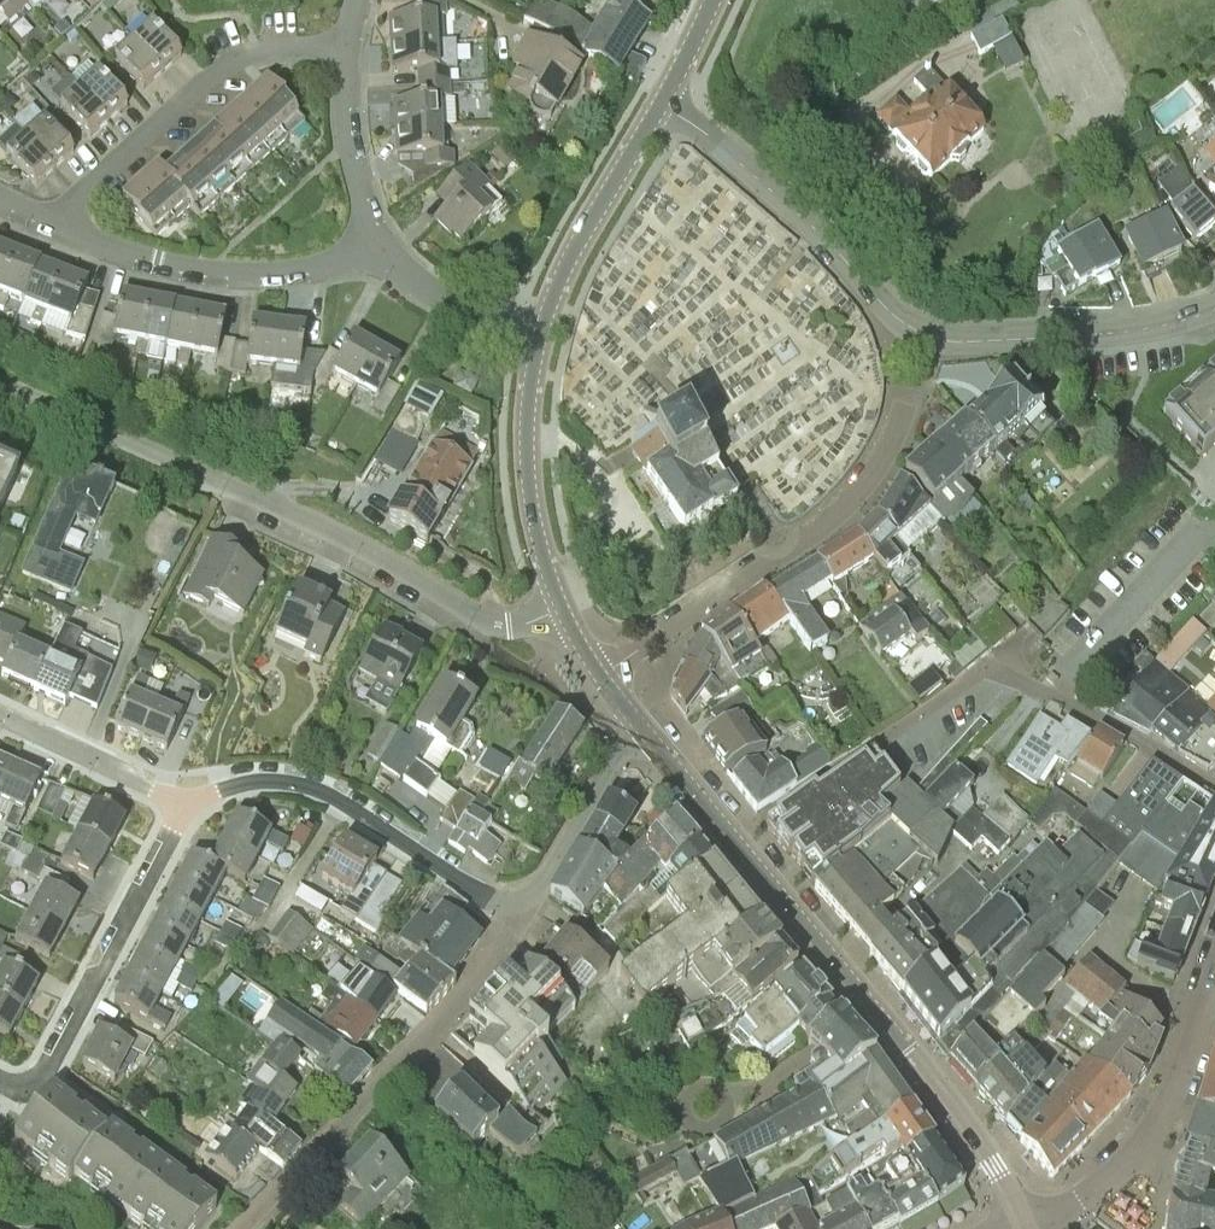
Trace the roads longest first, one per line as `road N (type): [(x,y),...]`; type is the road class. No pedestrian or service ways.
road 1 (unclassified): [(1214,310),(1136,331),(981,340),(924,335),(664,99)]
road 2 (residential): [(562,609),(510,626),(477,619),(332,531),(0,384)]
road 3 (secondary): [(1024,1218),(994,1164),(643,730)]
road 4 (residential): [(244,1228),(513,931),(516,906)]
road 5 (residential): [(601,676),(825,525),(867,481),(907,404)]
road 6 (residential): [(516,906),(493,901),(308,786),(263,779),(187,800)]
road 7 (residential): [(61,228),(93,178),(208,76),(278,47),(349,49)]
road 8 (residential): [(187,800),(58,1053),(31,1080),(0,1081)]
road 9 (unclassified): [(1024,1218),(1084,1197),(1149,1137),(1214,976)]
road 10 (residential): [(374,252),(260,273),(186,270),(61,228)]
road 11 (secondary): [(562,609),(530,498),(527,415),(539,340)]
road 12 (secondary): [(539,340),(578,243),(664,99)]
road 13 (residential): [(516,906),(545,881),(625,744),(643,730)]
road 14 (residential): [(374,252),(351,150),(349,49)]
road 15 (residential): [(0,715),(187,800)]
road 16 (residential): [(539,340),(498,327),(374,252)]

